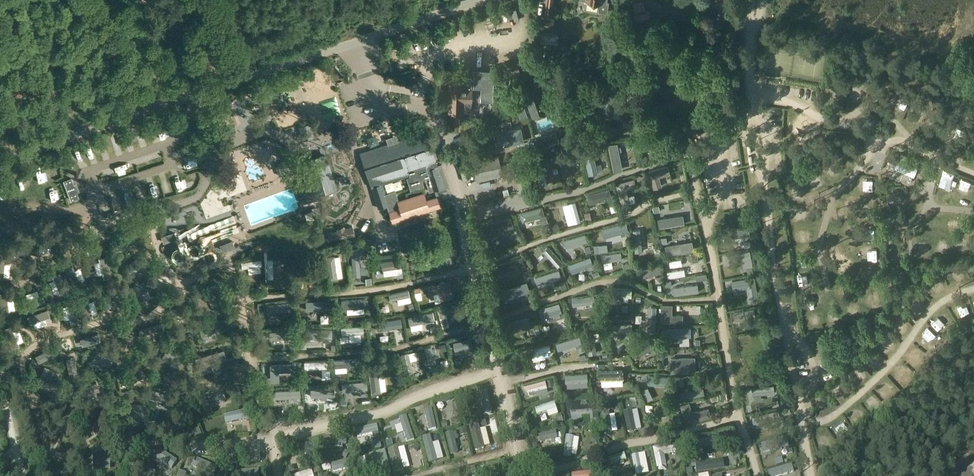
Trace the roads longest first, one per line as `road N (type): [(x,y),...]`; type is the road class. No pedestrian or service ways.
road 1 (unclassified): [(0,163),(492,0)]

